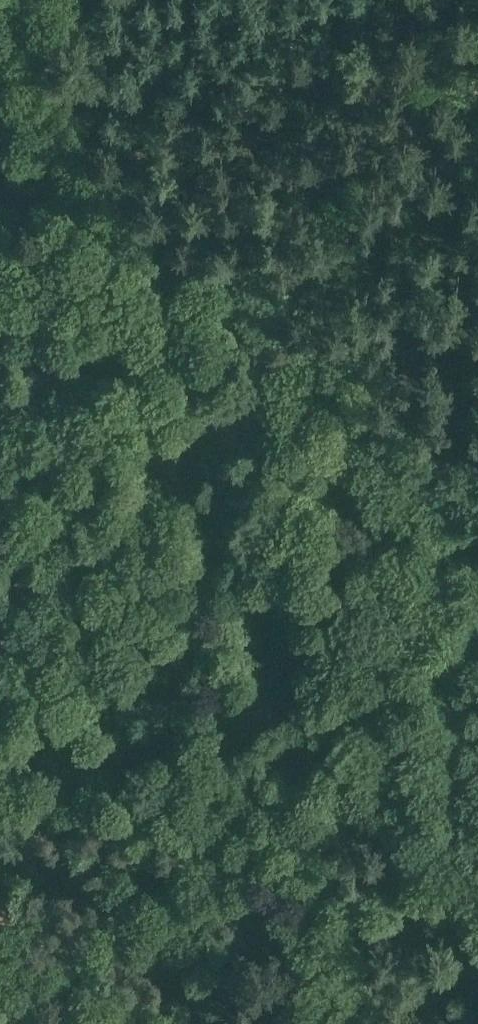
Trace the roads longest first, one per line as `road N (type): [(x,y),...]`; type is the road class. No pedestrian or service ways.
road 1 (track): [(342,1023),(272,814),(98,202)]
road 2 (track): [(477,506),(270,292),(205,242),(98,202)]
road 3 (track): [(477,452),(462,490),(449,735),(458,836),(477,908)]
road 4 (residential): [(0,193),(98,202),(28,0)]
road 5 (track): [(269,1023),(277,952),(297,889)]

